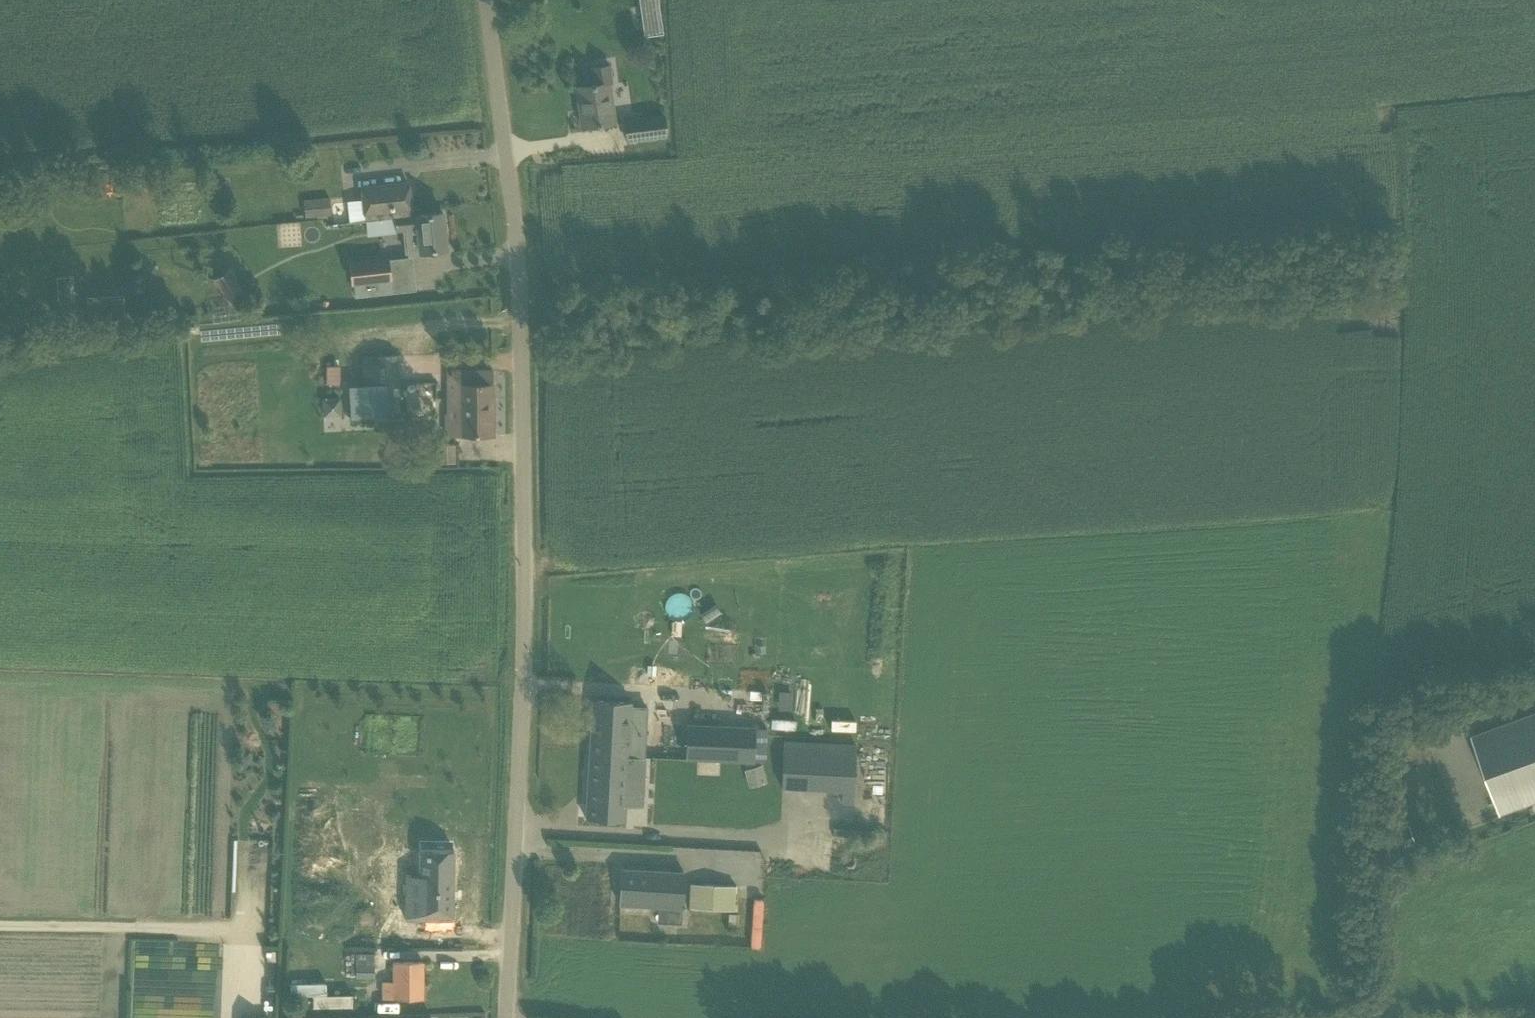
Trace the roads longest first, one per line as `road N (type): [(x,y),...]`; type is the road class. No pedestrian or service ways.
road 1 (unclassified): [(508,1017),(528,580),(524,268),(491,0)]

